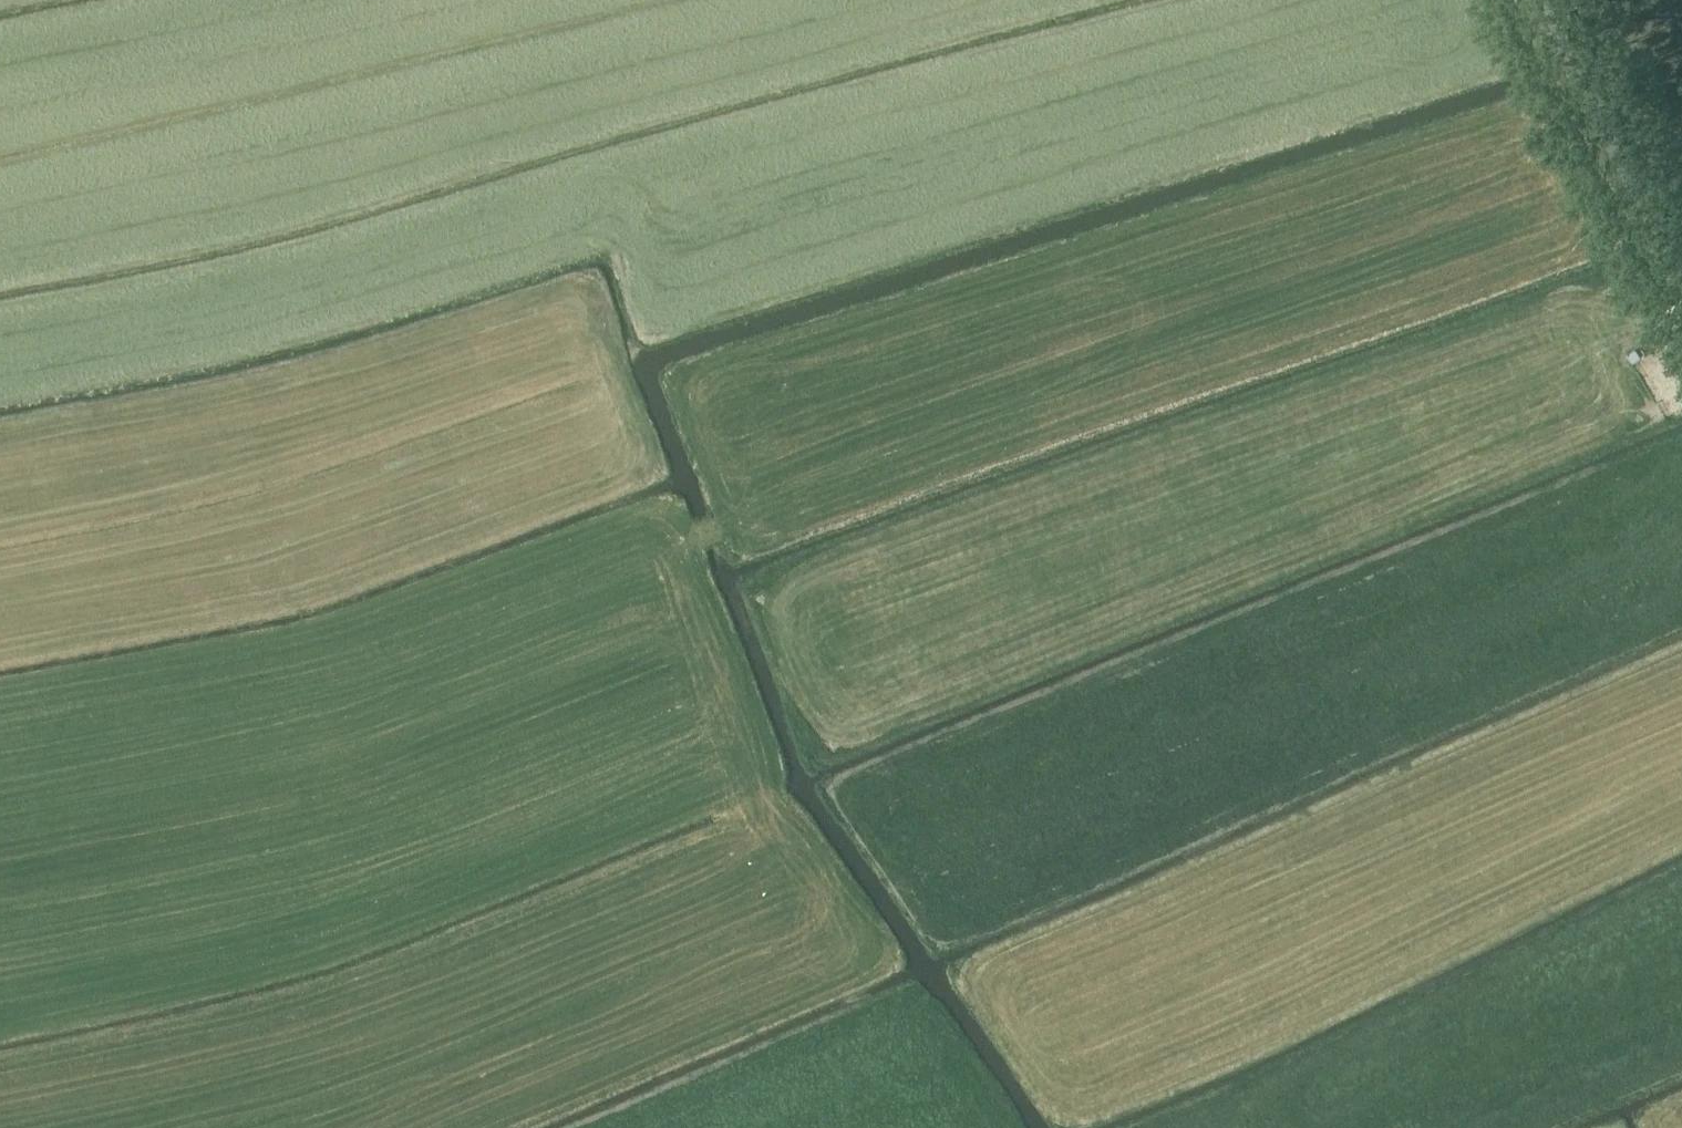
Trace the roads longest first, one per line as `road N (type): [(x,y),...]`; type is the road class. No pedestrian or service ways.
road 1 (unclassified): [(1681,261),(1537,0)]

